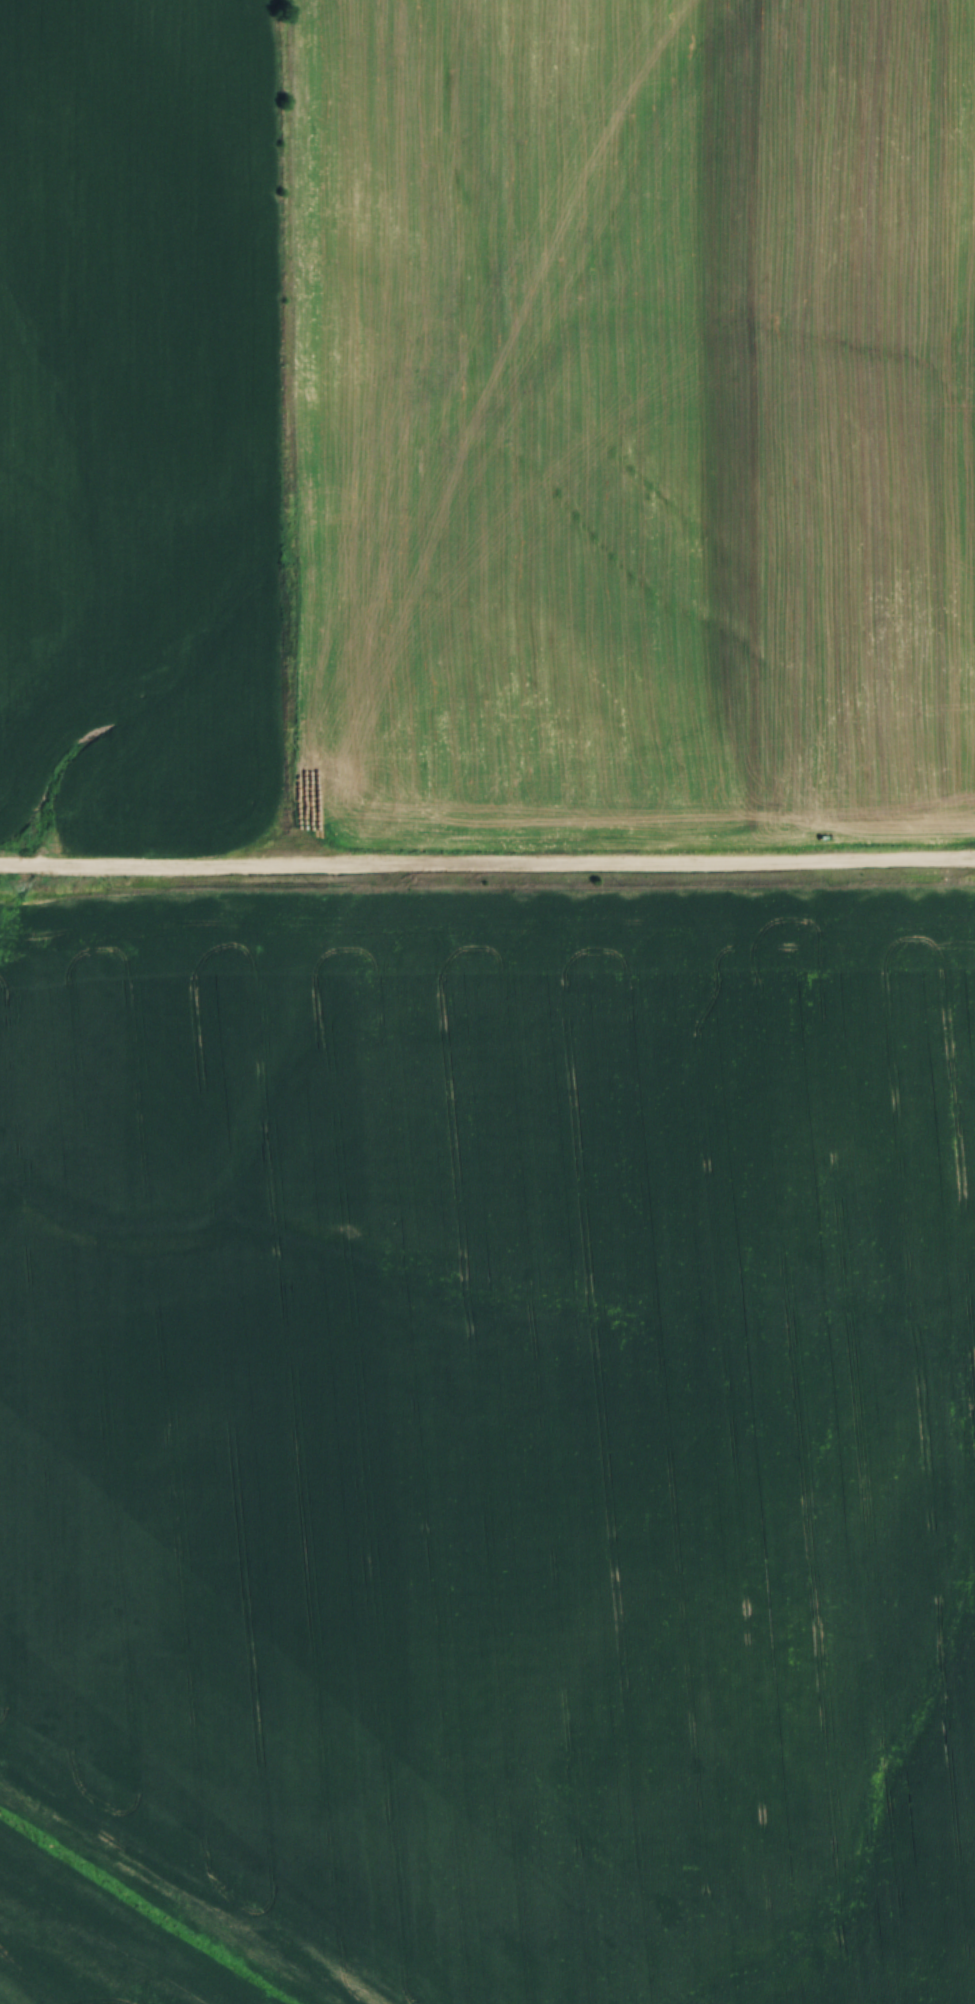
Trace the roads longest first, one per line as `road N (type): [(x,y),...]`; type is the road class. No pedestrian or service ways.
road 1 (residential): [(974,864),(0,871)]

